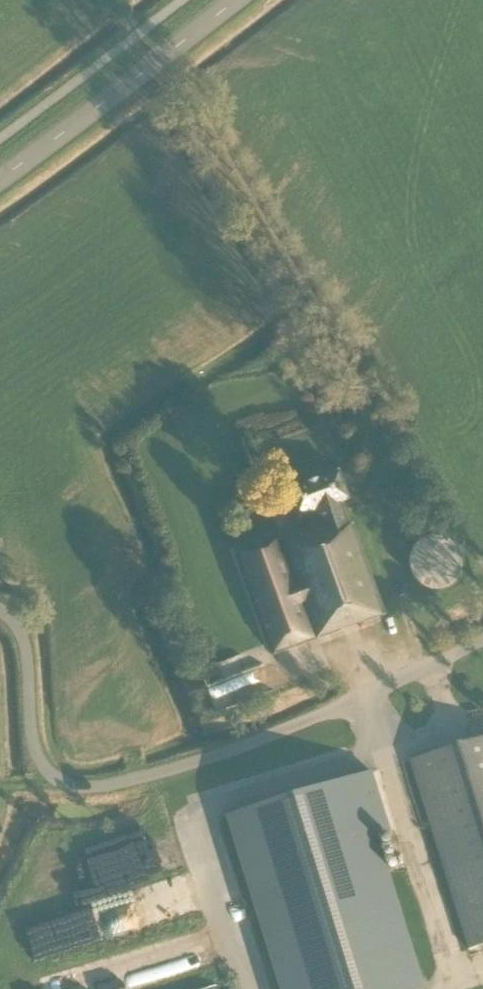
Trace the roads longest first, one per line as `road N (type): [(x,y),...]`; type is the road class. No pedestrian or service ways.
road 1 (unclassified): [(0,607),(28,642),(40,747),(56,776),(74,788),(104,792),(324,718),(482,639)]
road 2 (unclassified): [(349,390),(159,63)]
road 3 (secondary): [(0,181),(159,63)]

